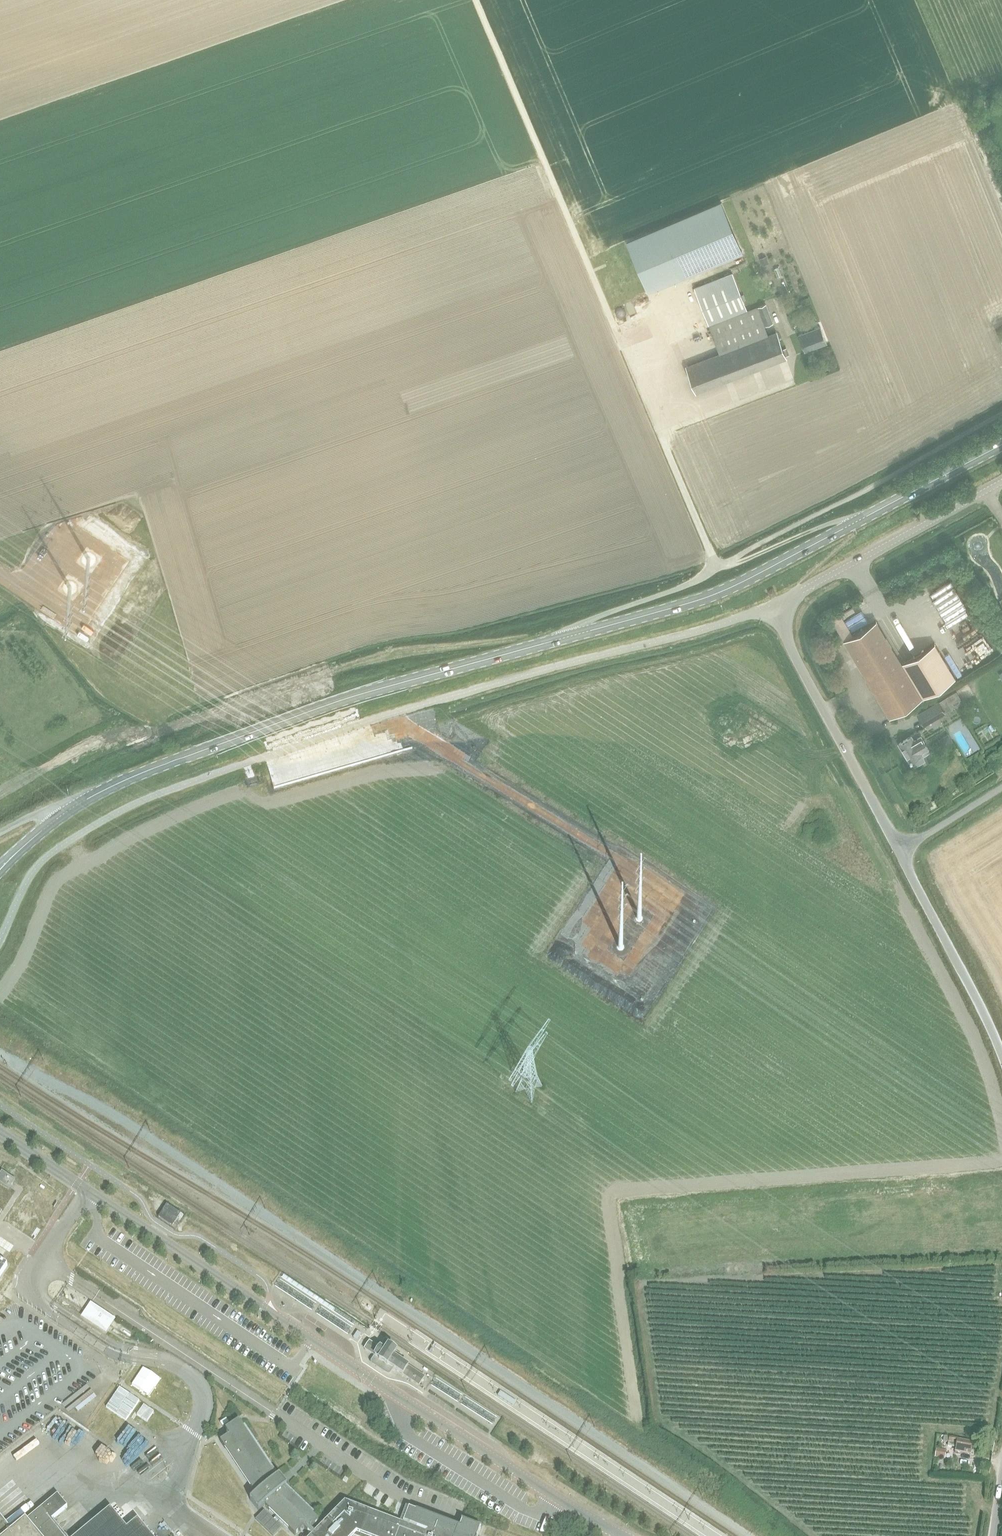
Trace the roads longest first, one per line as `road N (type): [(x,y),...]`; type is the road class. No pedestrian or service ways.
road 1 (secondary): [(44,833),(104,791),(217,746),(735,584),(1001,447)]
road 2 (unclassified): [(0,940),(43,860),(133,805),(332,733),(773,609)]
road 3 (unclassified): [(0,1138),(620,1535)]
road 4 (track): [(476,0),(614,326)]
road 5 (unclassified): [(902,852),(829,730),(773,609)]
road 6 (unclassified): [(773,609),(1001,483)]
road 7 (unclassified): [(1001,1056),(902,852)]

